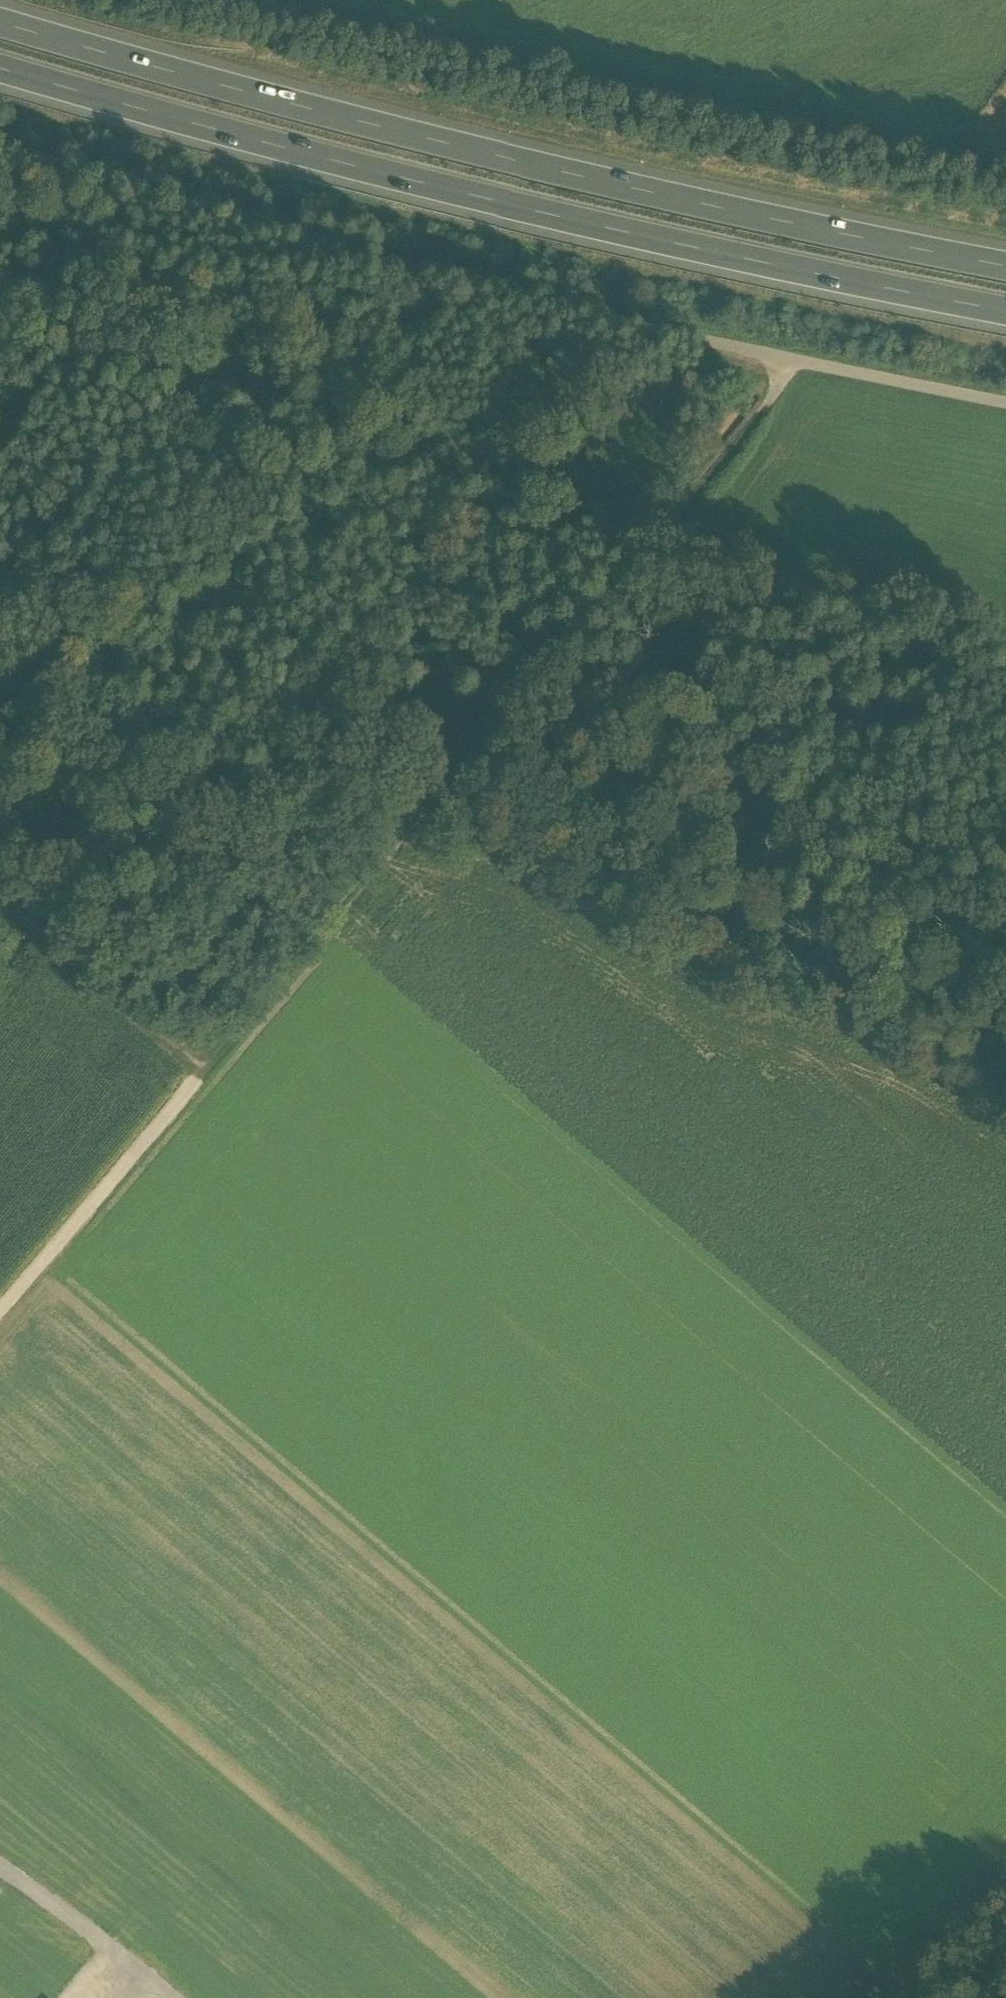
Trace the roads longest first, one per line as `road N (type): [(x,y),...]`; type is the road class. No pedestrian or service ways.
road 1 (track): [(0,150),(394,269),(788,362),(1005,402)]
road 2 (motorway): [(1005,271),(565,178),(0,25)]
road 3 (motorway): [(0,72),(559,221),(1005,316)]
road 4 (track): [(199,1076),(779,389),(788,362)]
road 5 (track): [(0,1310),(199,1076)]
road 6 (track): [(0,906),(199,1076)]
road 7 (track): [(152,1997),(0,1879)]
road 8 (track): [(1005,1868),(896,1997)]

